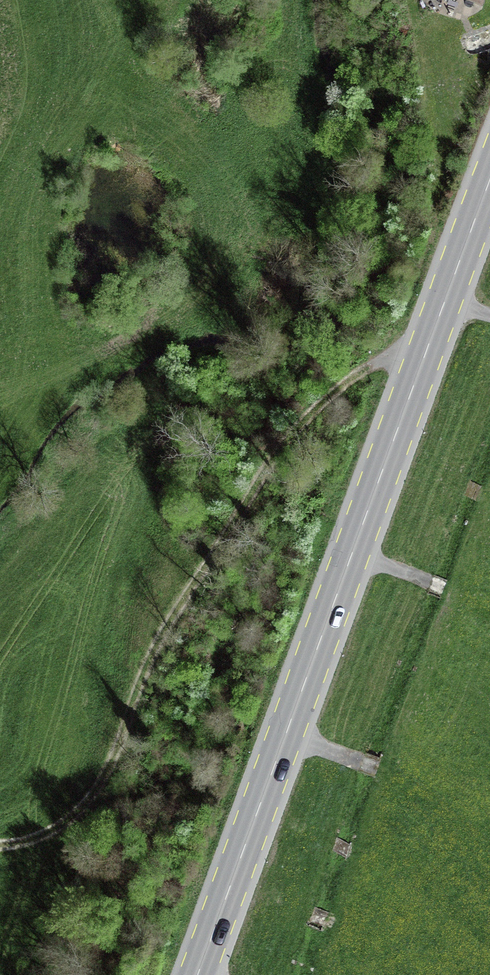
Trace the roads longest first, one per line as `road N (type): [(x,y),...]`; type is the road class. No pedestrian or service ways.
road 1 (primary): [(202,974),(489,181)]
road 2 (track): [(428,348),(330,397),(260,482),(168,627),(84,801),(51,834),(0,848)]

